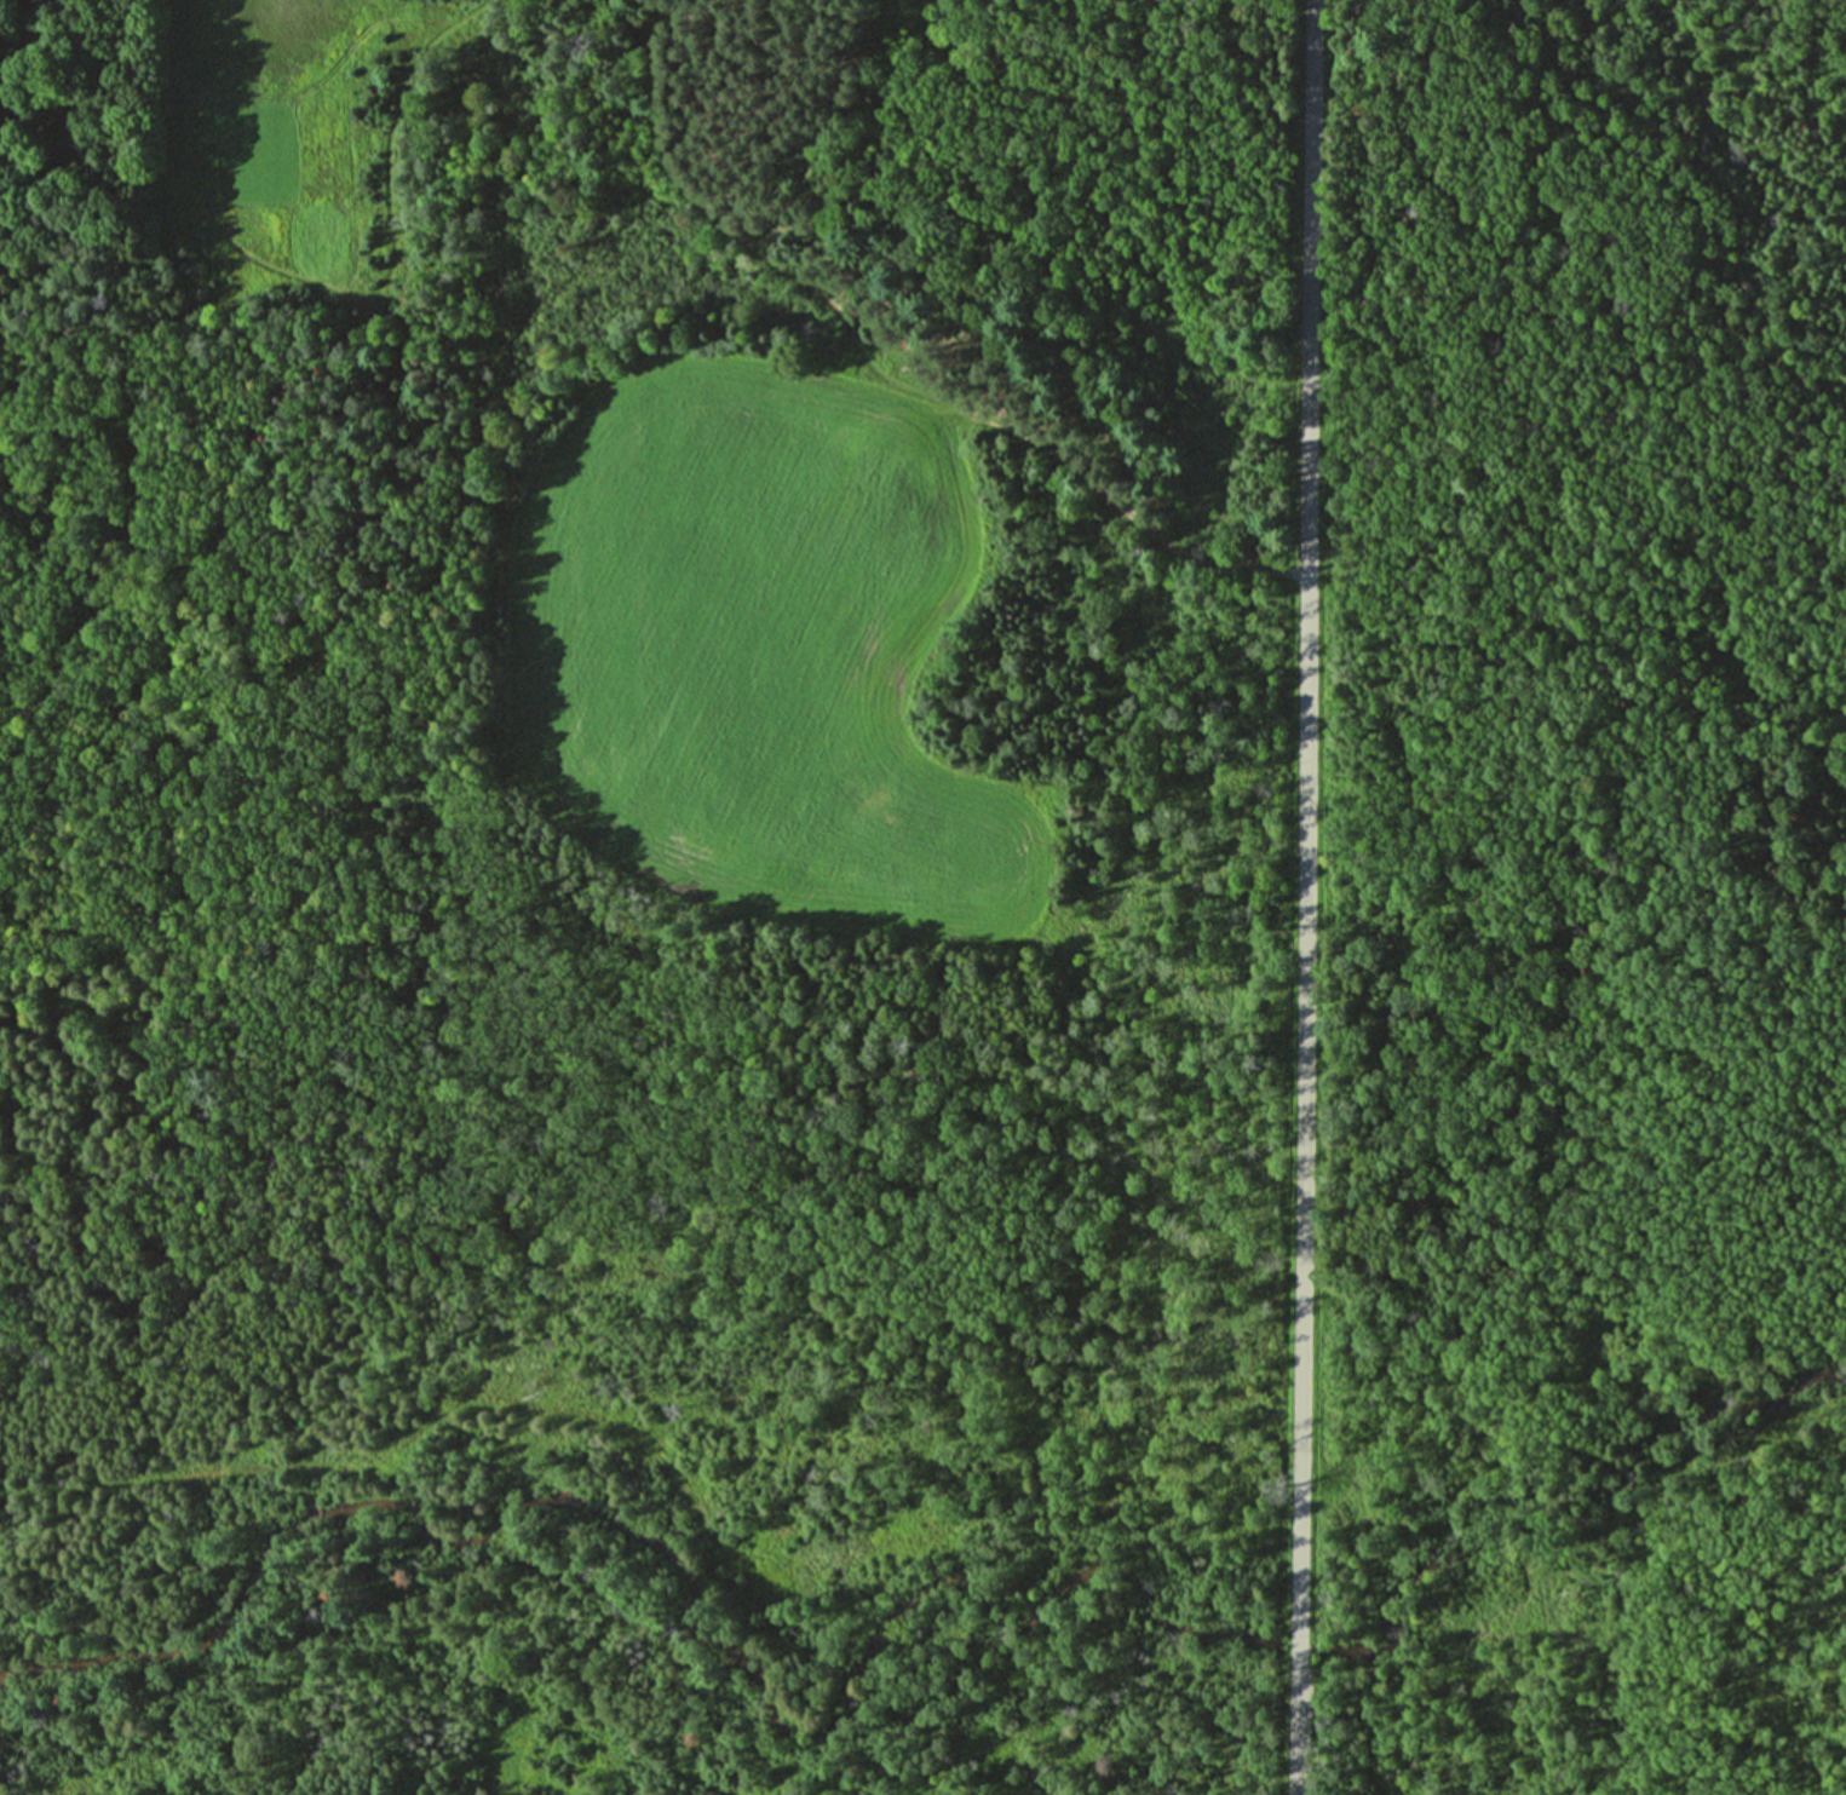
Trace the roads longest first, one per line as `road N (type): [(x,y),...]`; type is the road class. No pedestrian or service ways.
road 1 (residential): [(1297,1794),(1313,0)]

